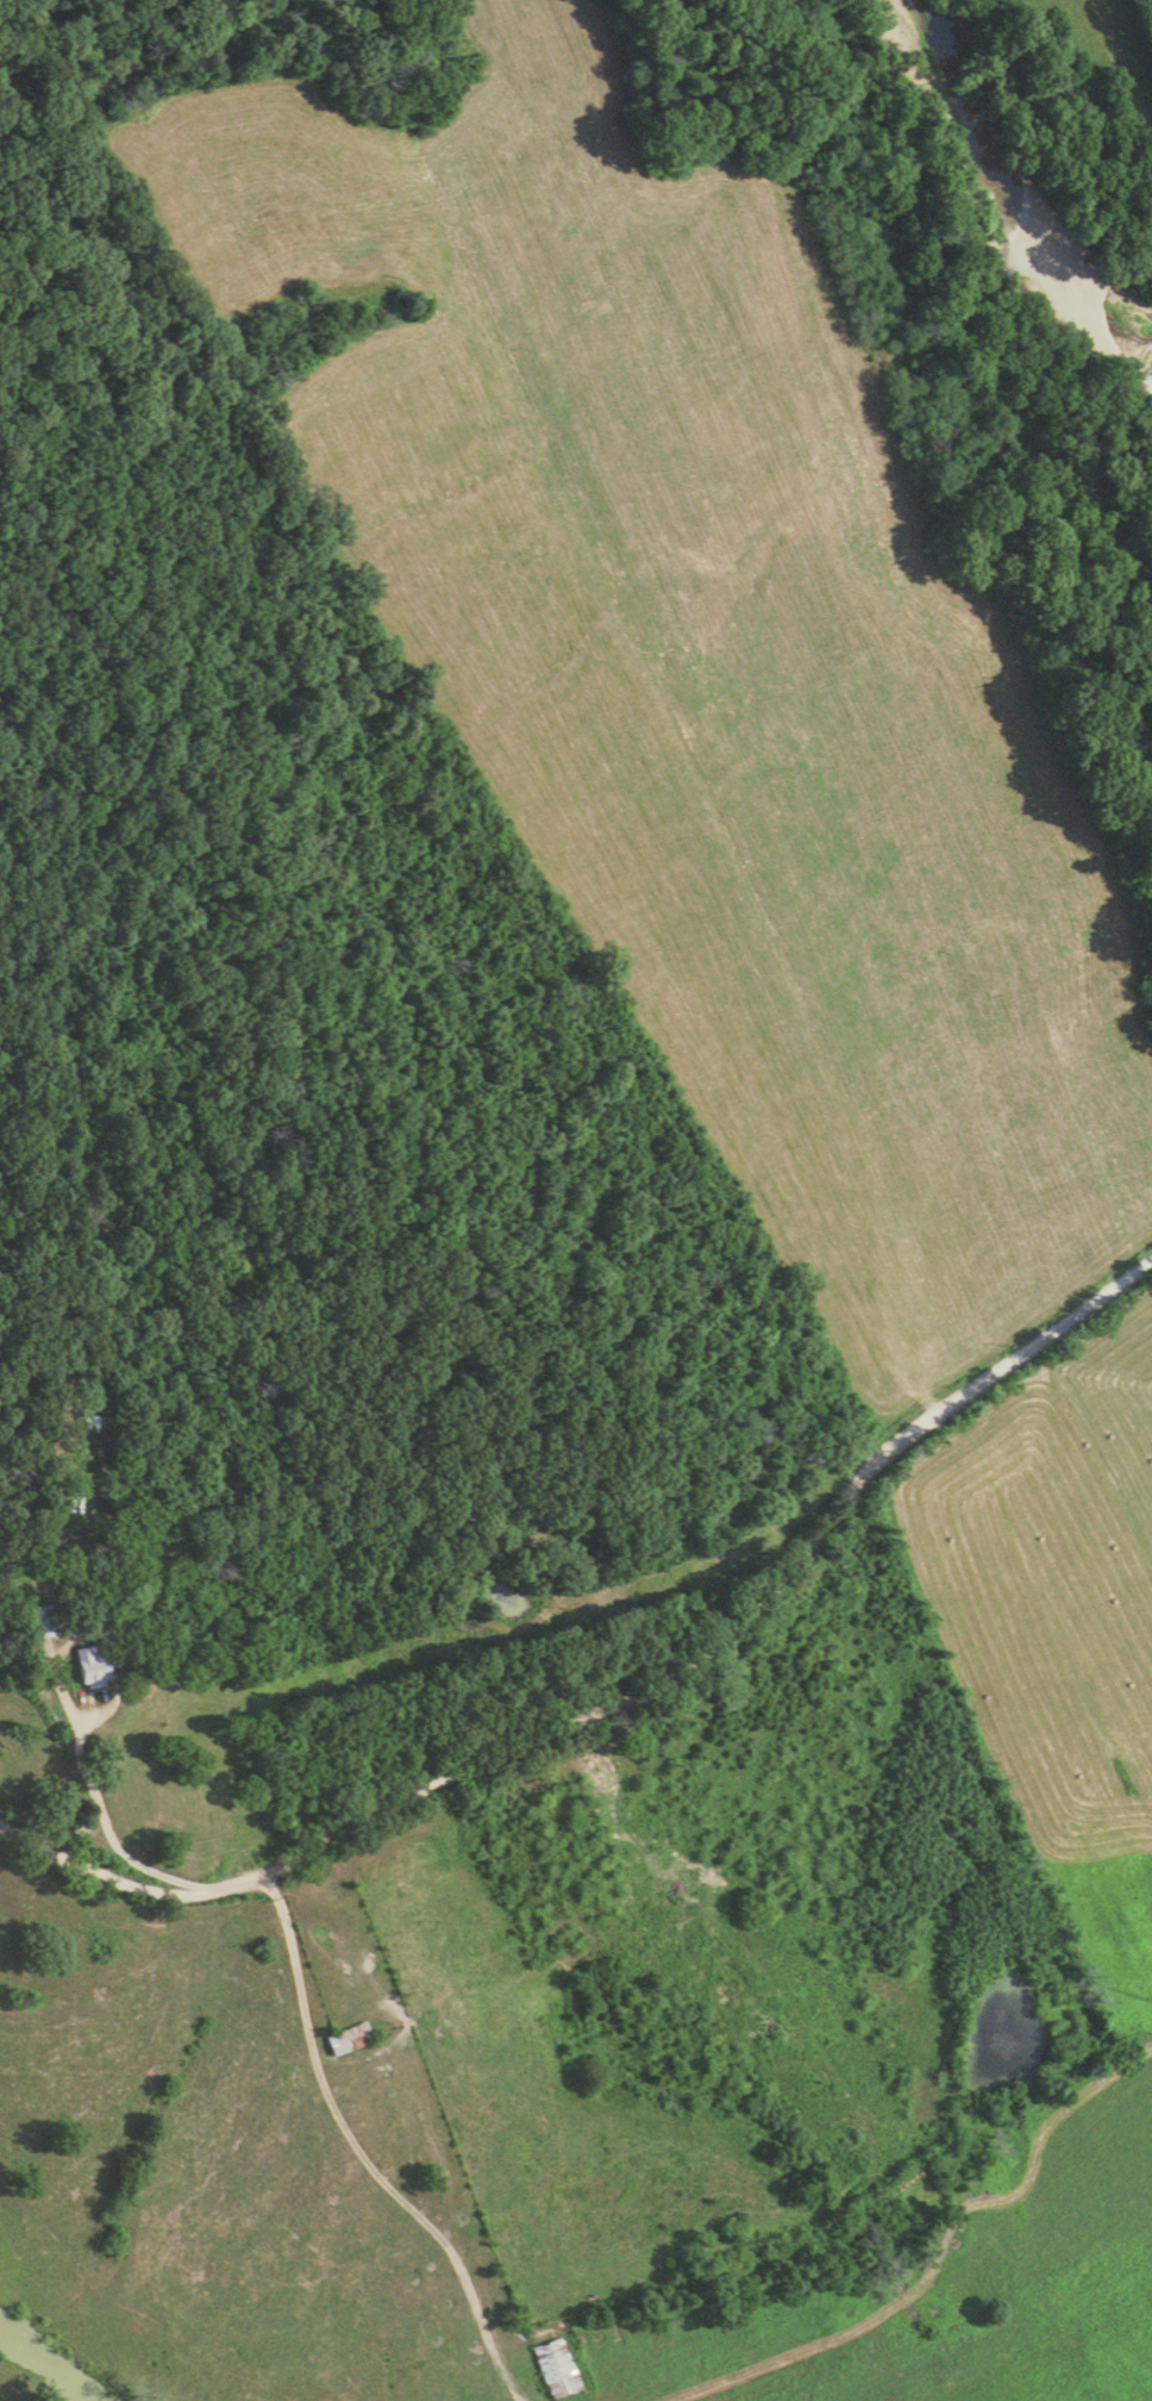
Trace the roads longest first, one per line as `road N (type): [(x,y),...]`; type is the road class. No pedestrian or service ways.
road 1 (residential): [(939,1414),(875,1461),(803,1566),(696,1654),(248,1878),(189,1894),(131,1885),(74,1867),(0,1823)]
road 2 (residential): [(939,1414),(1151,1261)]

